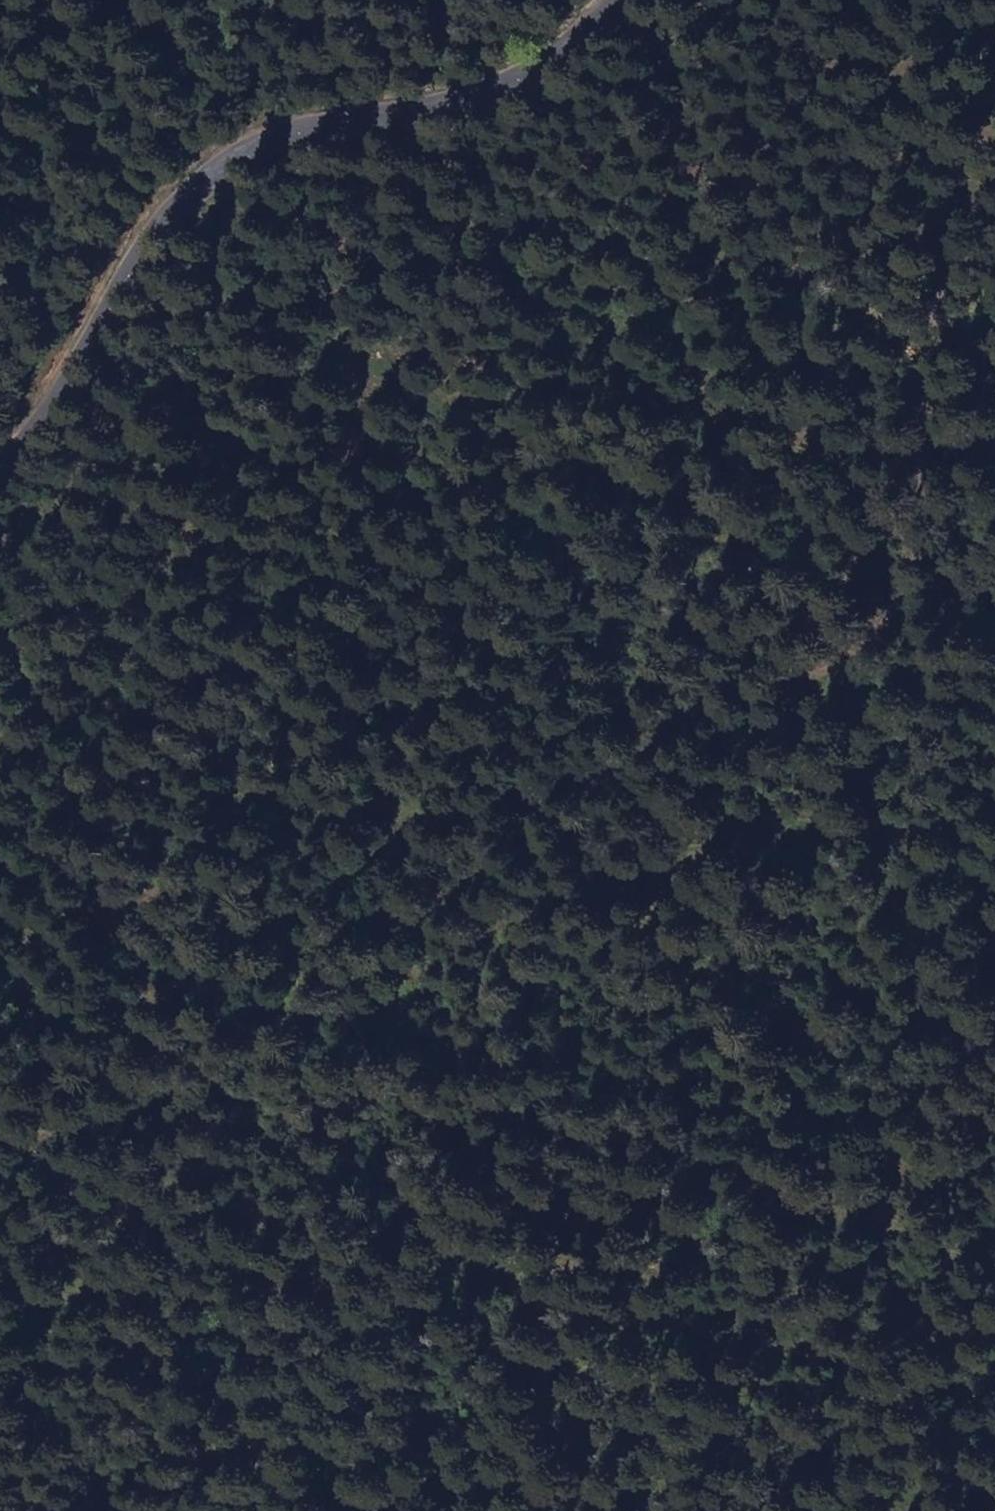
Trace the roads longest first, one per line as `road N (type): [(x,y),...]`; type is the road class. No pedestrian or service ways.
road 1 (tertiary): [(0,458),(206,189),(295,135),(474,105),(589,29),(617,0)]
road 2 (track): [(994,218),(910,399),(917,561),(994,559)]

